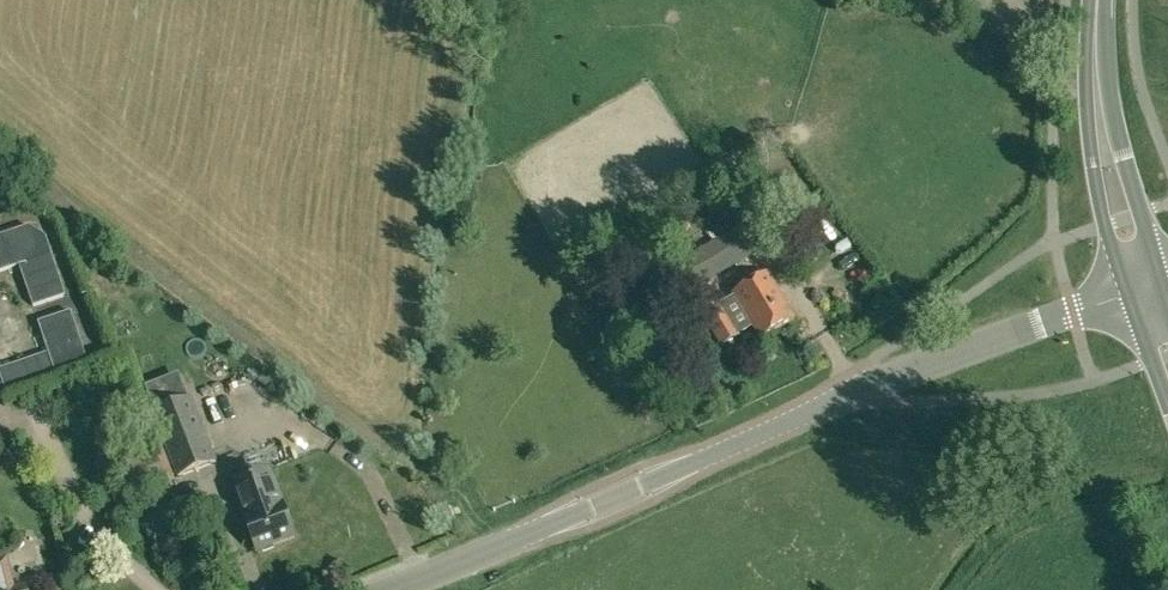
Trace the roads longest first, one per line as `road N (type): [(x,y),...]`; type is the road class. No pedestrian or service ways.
road 1 (residential): [(392,589),(823,408),(1129,295)]
road 2 (secondary): [(1099,108),(1095,168),(1129,295)]
road 3 (secondary): [(1160,284),(1099,108)]

